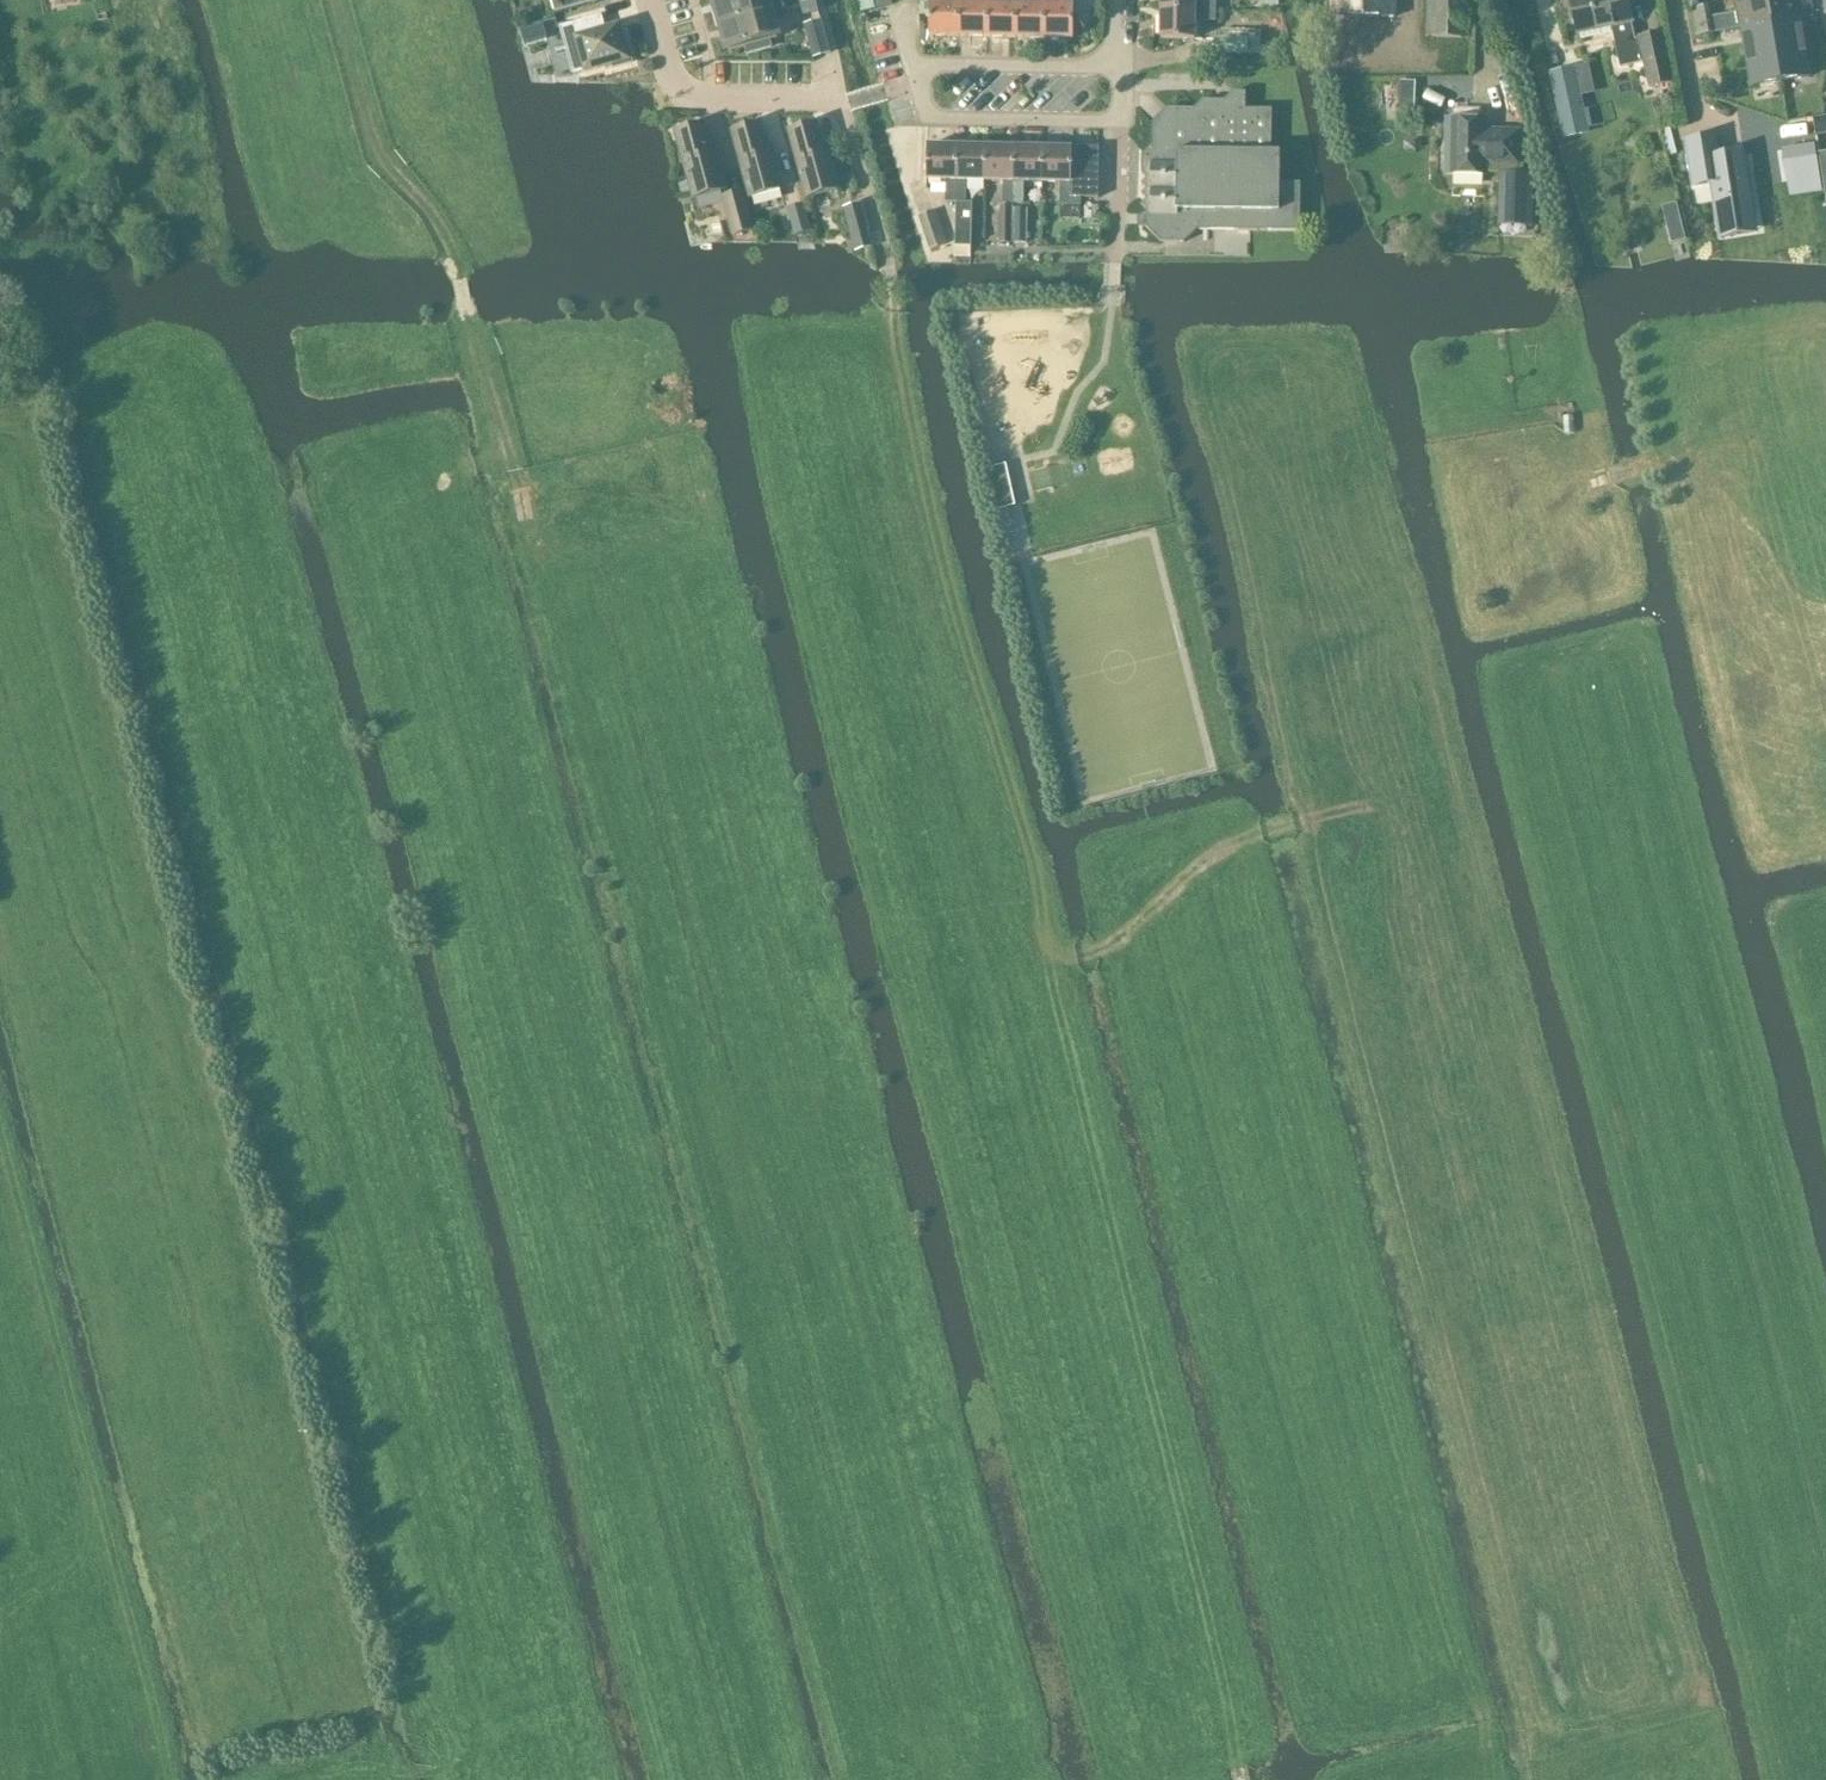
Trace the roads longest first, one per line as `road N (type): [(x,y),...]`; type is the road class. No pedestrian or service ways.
road 1 (track): [(336,0),(375,148),(440,225),(455,256),(514,471)]
road 2 (residential): [(656,0),(681,91),(692,97),(844,106)]
road 3 (residential): [(917,69),(926,118),(1113,125)]
road 4 (residential): [(1115,69),(917,69)]
road 5 (residential): [(844,106),(889,263)]
road 6 (residential): [(1113,258),(1113,125)]

